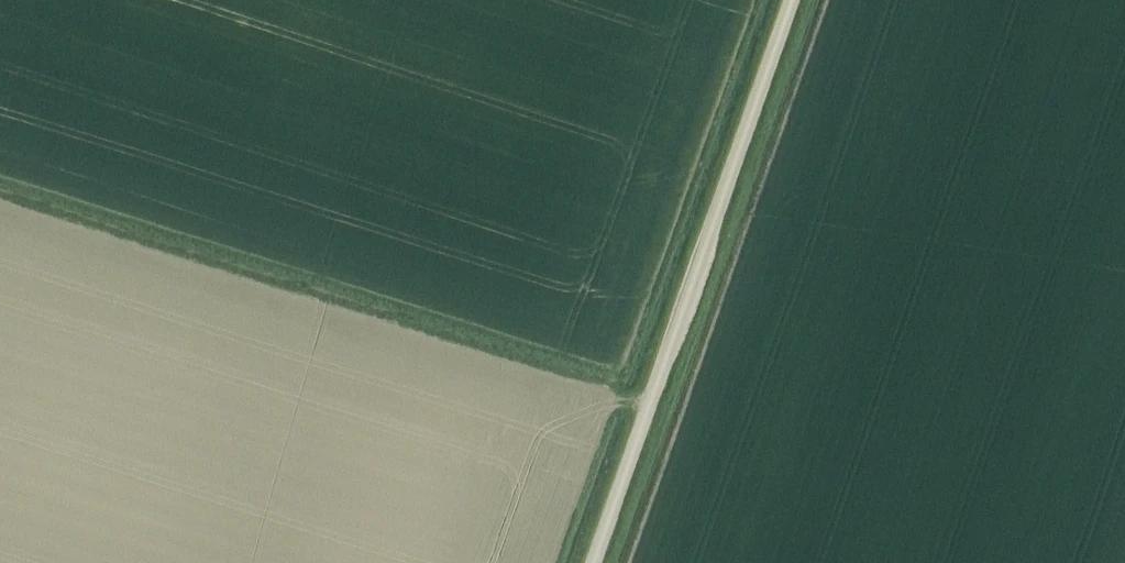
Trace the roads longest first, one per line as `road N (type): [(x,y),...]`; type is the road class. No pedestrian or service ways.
road 1 (unclassified): [(592,562),(790,0)]

